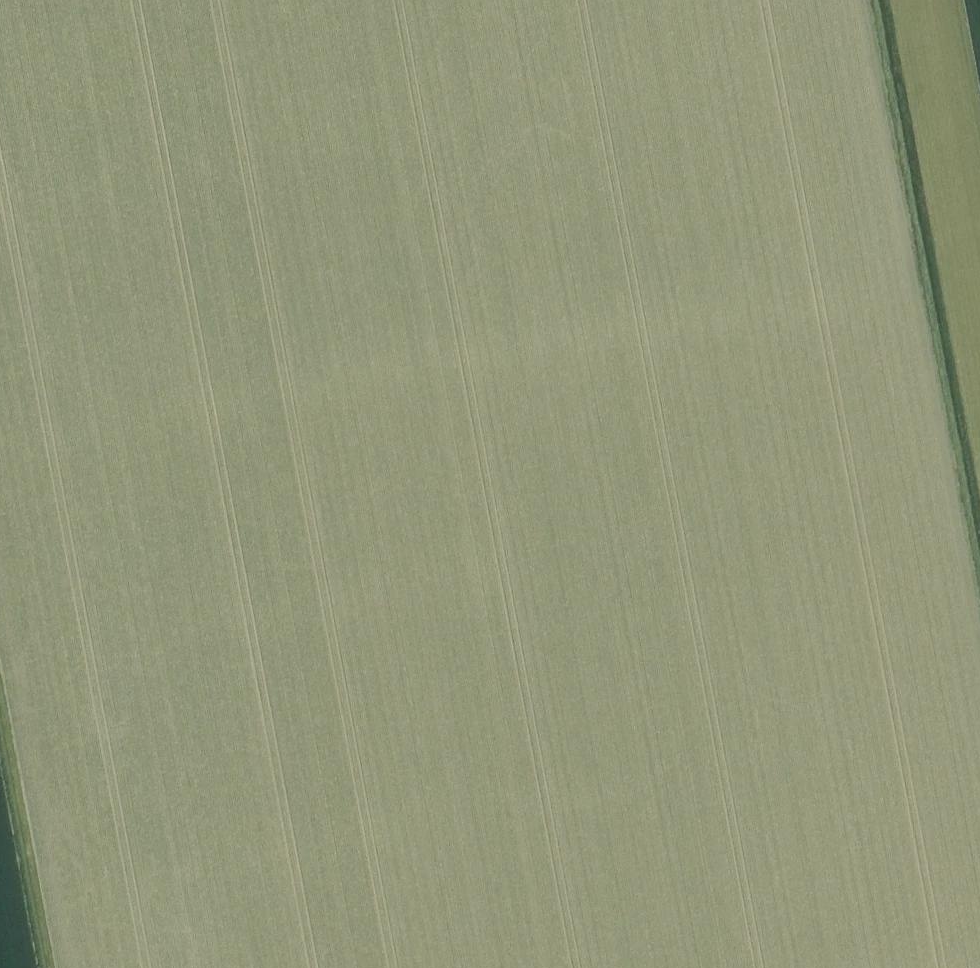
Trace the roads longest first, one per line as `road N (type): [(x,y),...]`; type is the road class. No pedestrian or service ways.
road 1 (track): [(51,967),(0,689)]

